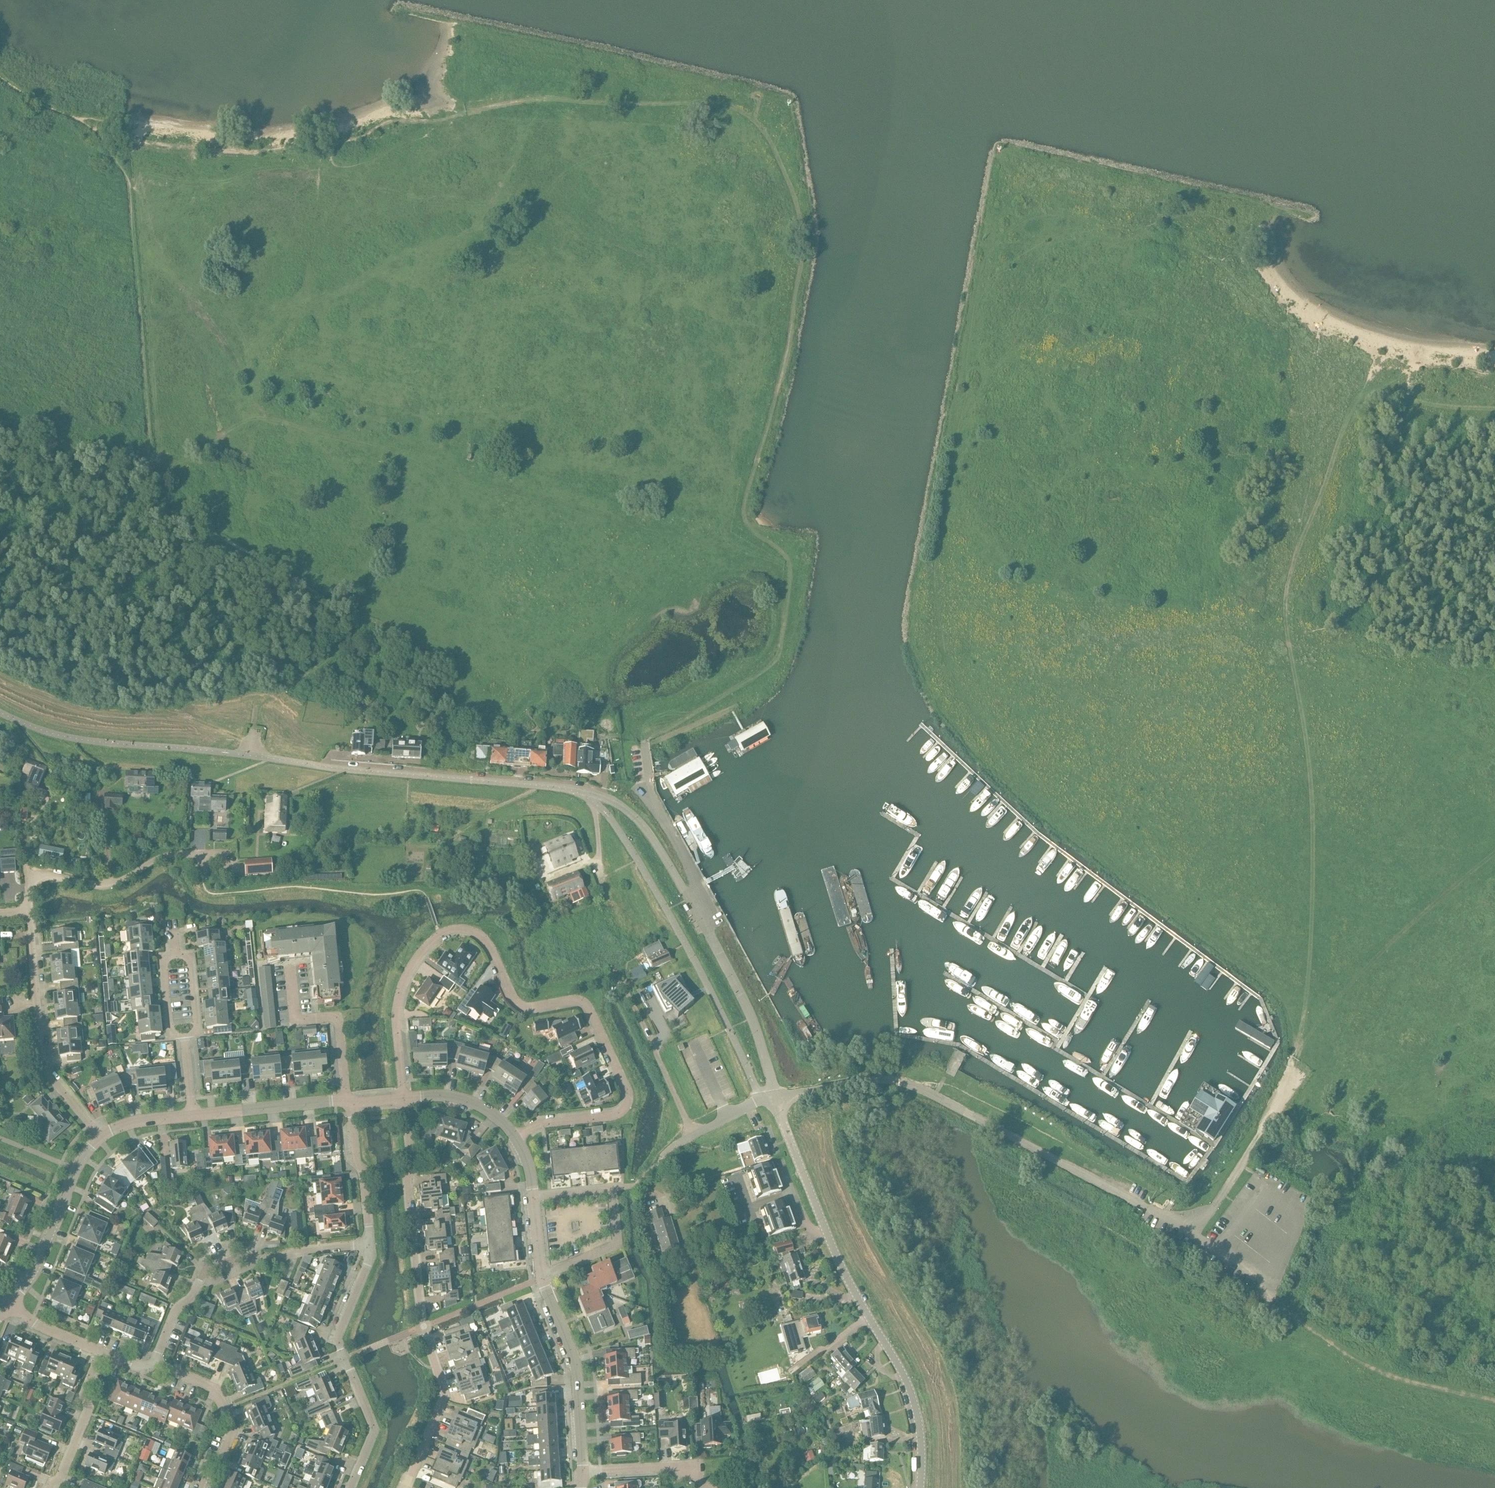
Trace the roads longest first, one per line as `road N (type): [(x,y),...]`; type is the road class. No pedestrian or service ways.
road 1 (residential): [(404,1099),(395,1017),(400,988),(440,935),(467,929),(490,946),(520,1005),(572,1000),(587,1007),(627,1095),(613,1115),(541,1123),(516,1136)]
road 2 (unclassified): [(919,1487),(921,1440),(910,1397),(837,1261),(775,1100)]
road 3 (residential): [(404,1099),(423,1330),(445,1394),(406,1487)]
road 4 (unclassified): [(775,1100),(753,1018),(709,927),(639,823),(589,794)]
road 5 (unclassified): [(251,755),(589,794)]
road 6 (residential): [(153,1364),(203,1274),(241,1256),(276,1260),(370,1244)]
road 7 (residential): [(370,1244),(337,1338),(376,1432),(352,1487)]
road 8 (residential): [(28,912),(45,1068),(96,1137)]
road 9 (residential): [(542,1279),(618,1243),(613,1189),(534,1197)]
road 10 (residential): [(28,912),(31,889),(43,876),(109,886),(157,859),(200,853)]
road 11 (tertiary): [(583,1472),(574,1362),(542,1279)]
road 12 (residential): [(350,1102),(339,1017),(295,1022),(290,963)]
road 13 (tertiary): [(12,1302),(96,1137)]
road 14 (residential): [(199,1487),(232,1431),(215,1388),(153,1364)]
road 15 (tertiary): [(193,1118),(350,1102)]
road 16 (residential): [(55,1487),(88,1410),(83,1396),(99,1352)]
road 17 (residential): [(350,1102),(370,1244)]
road 18 (residential): [(711,1487),(668,1467),(583,1472)]
road 19 (unclassified): [(662,1159),(691,1134),(775,1100)]
road 20 (tertiary): [(516,1136),(475,1104),(404,1099)]

